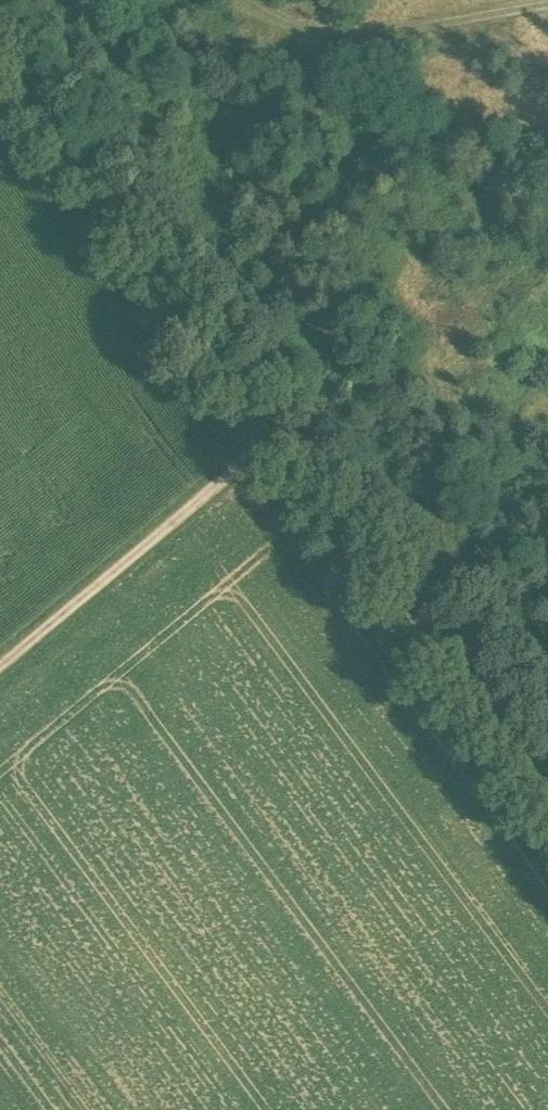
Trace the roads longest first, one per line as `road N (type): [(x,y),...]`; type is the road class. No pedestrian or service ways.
road 1 (unclassified): [(547,812),(0,70)]
road 2 (track): [(0,666),(273,438)]
road 3 (track): [(236,0),(296,35),(344,45),(547,10)]
road 4 (track): [(547,615),(528,596),(502,521),(505,468),(547,401)]

